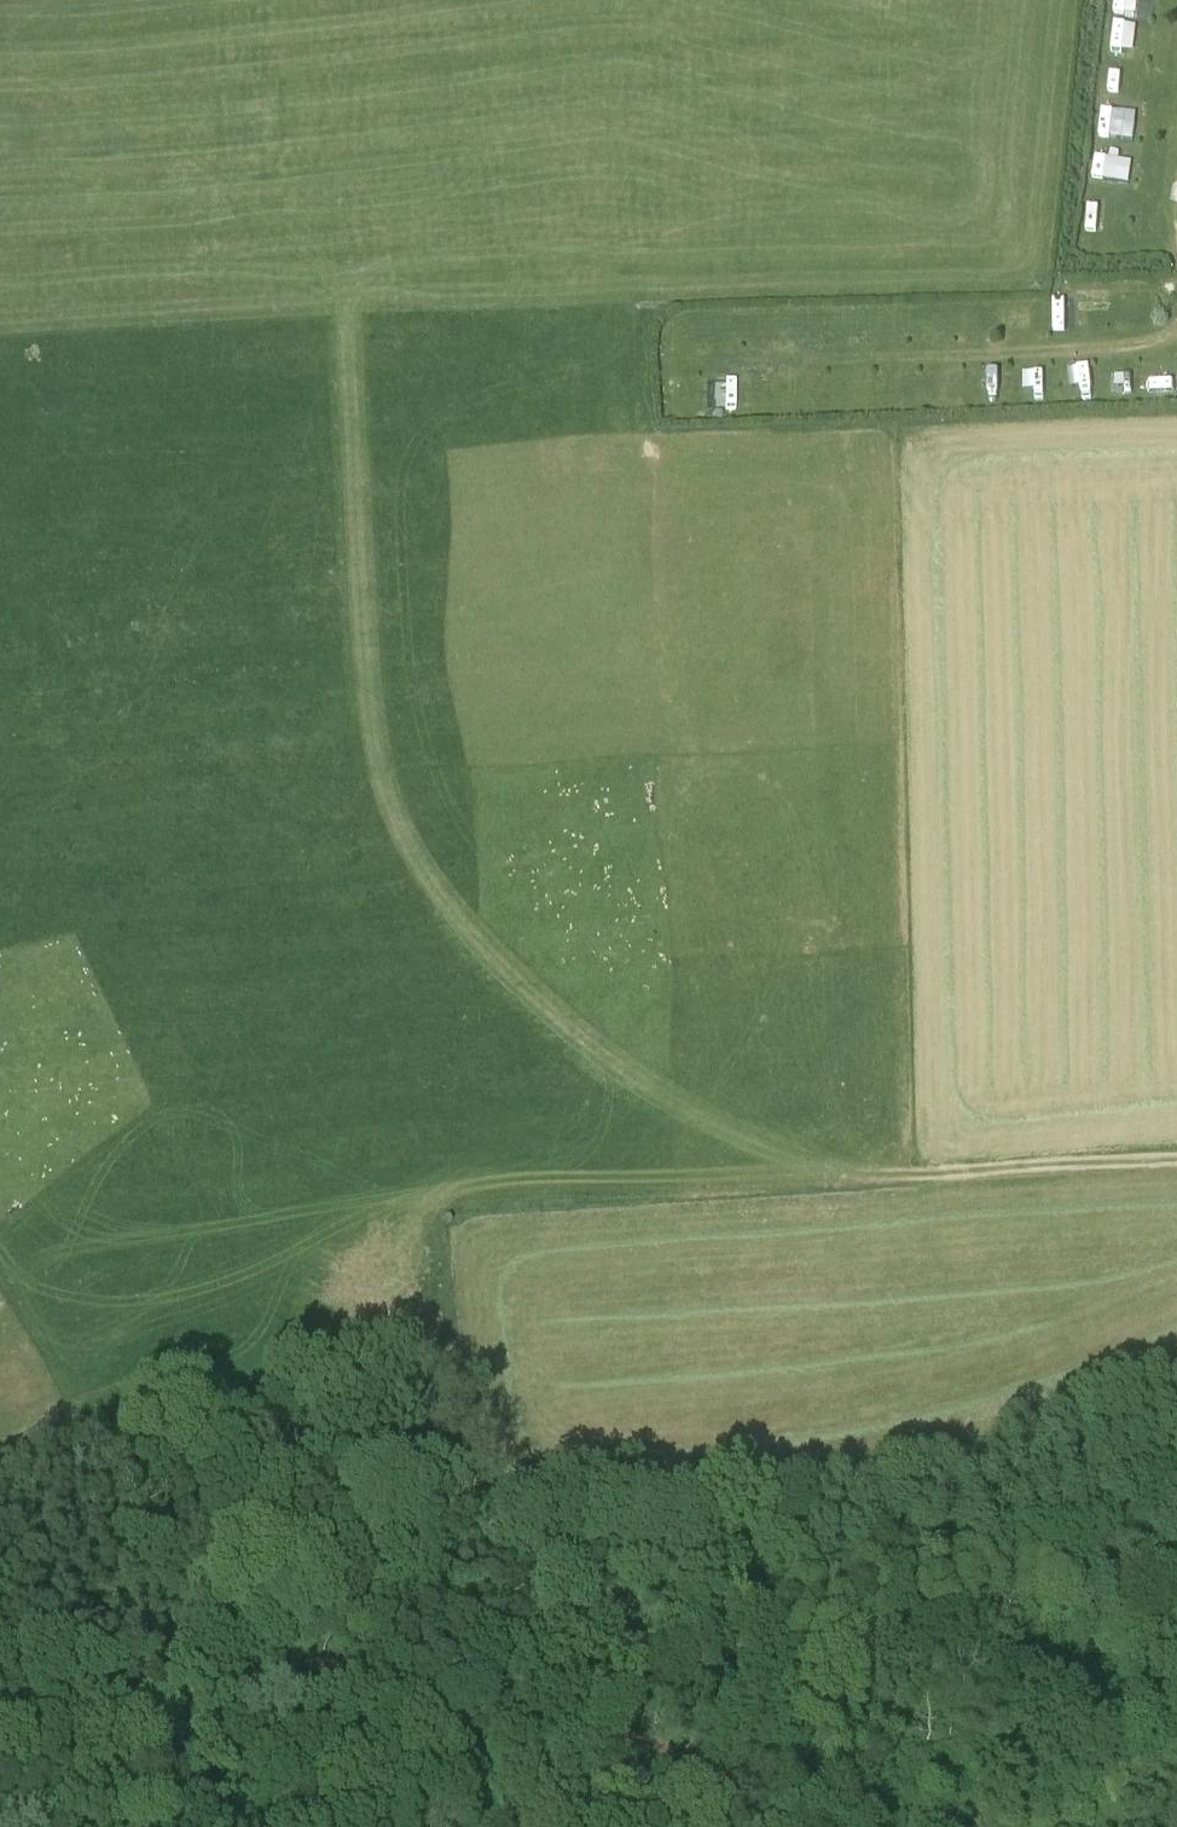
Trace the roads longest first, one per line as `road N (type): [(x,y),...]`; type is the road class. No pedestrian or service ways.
road 1 (track): [(0,1629),(201,1660),(386,1667),(471,1679),(627,1740),(699,1747),(740,1734),(801,1688),(842,1672),(1046,1647),(1176,1602)]
road 2 (track): [(925,1176),(1176,1158)]

